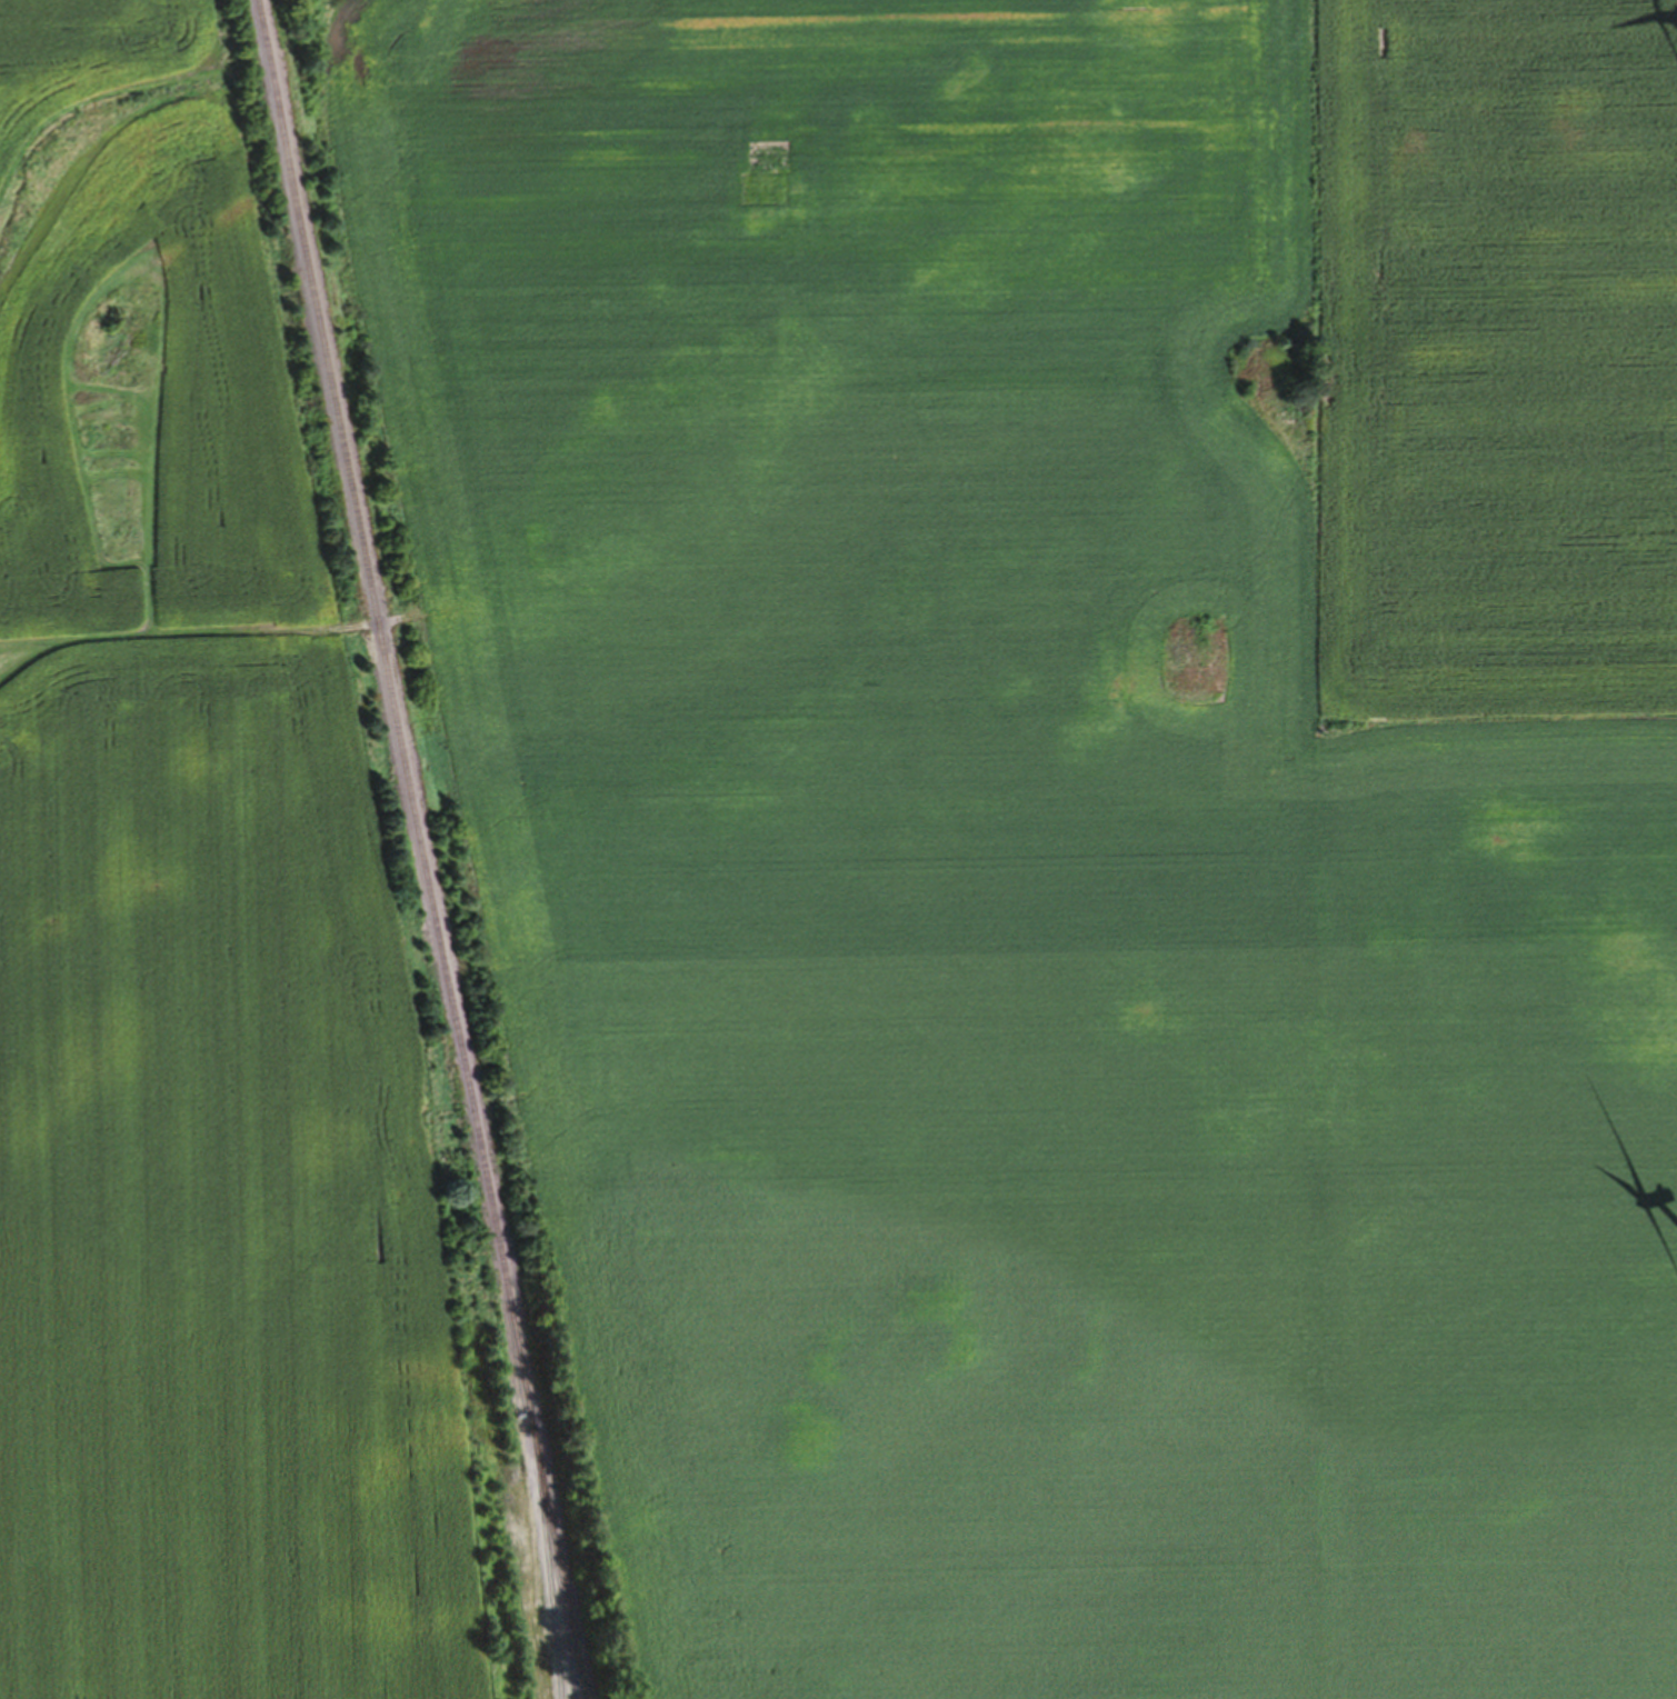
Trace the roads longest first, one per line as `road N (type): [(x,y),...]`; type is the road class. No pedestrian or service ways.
road 1 (track): [(0,649),(323,638),(422,621)]

